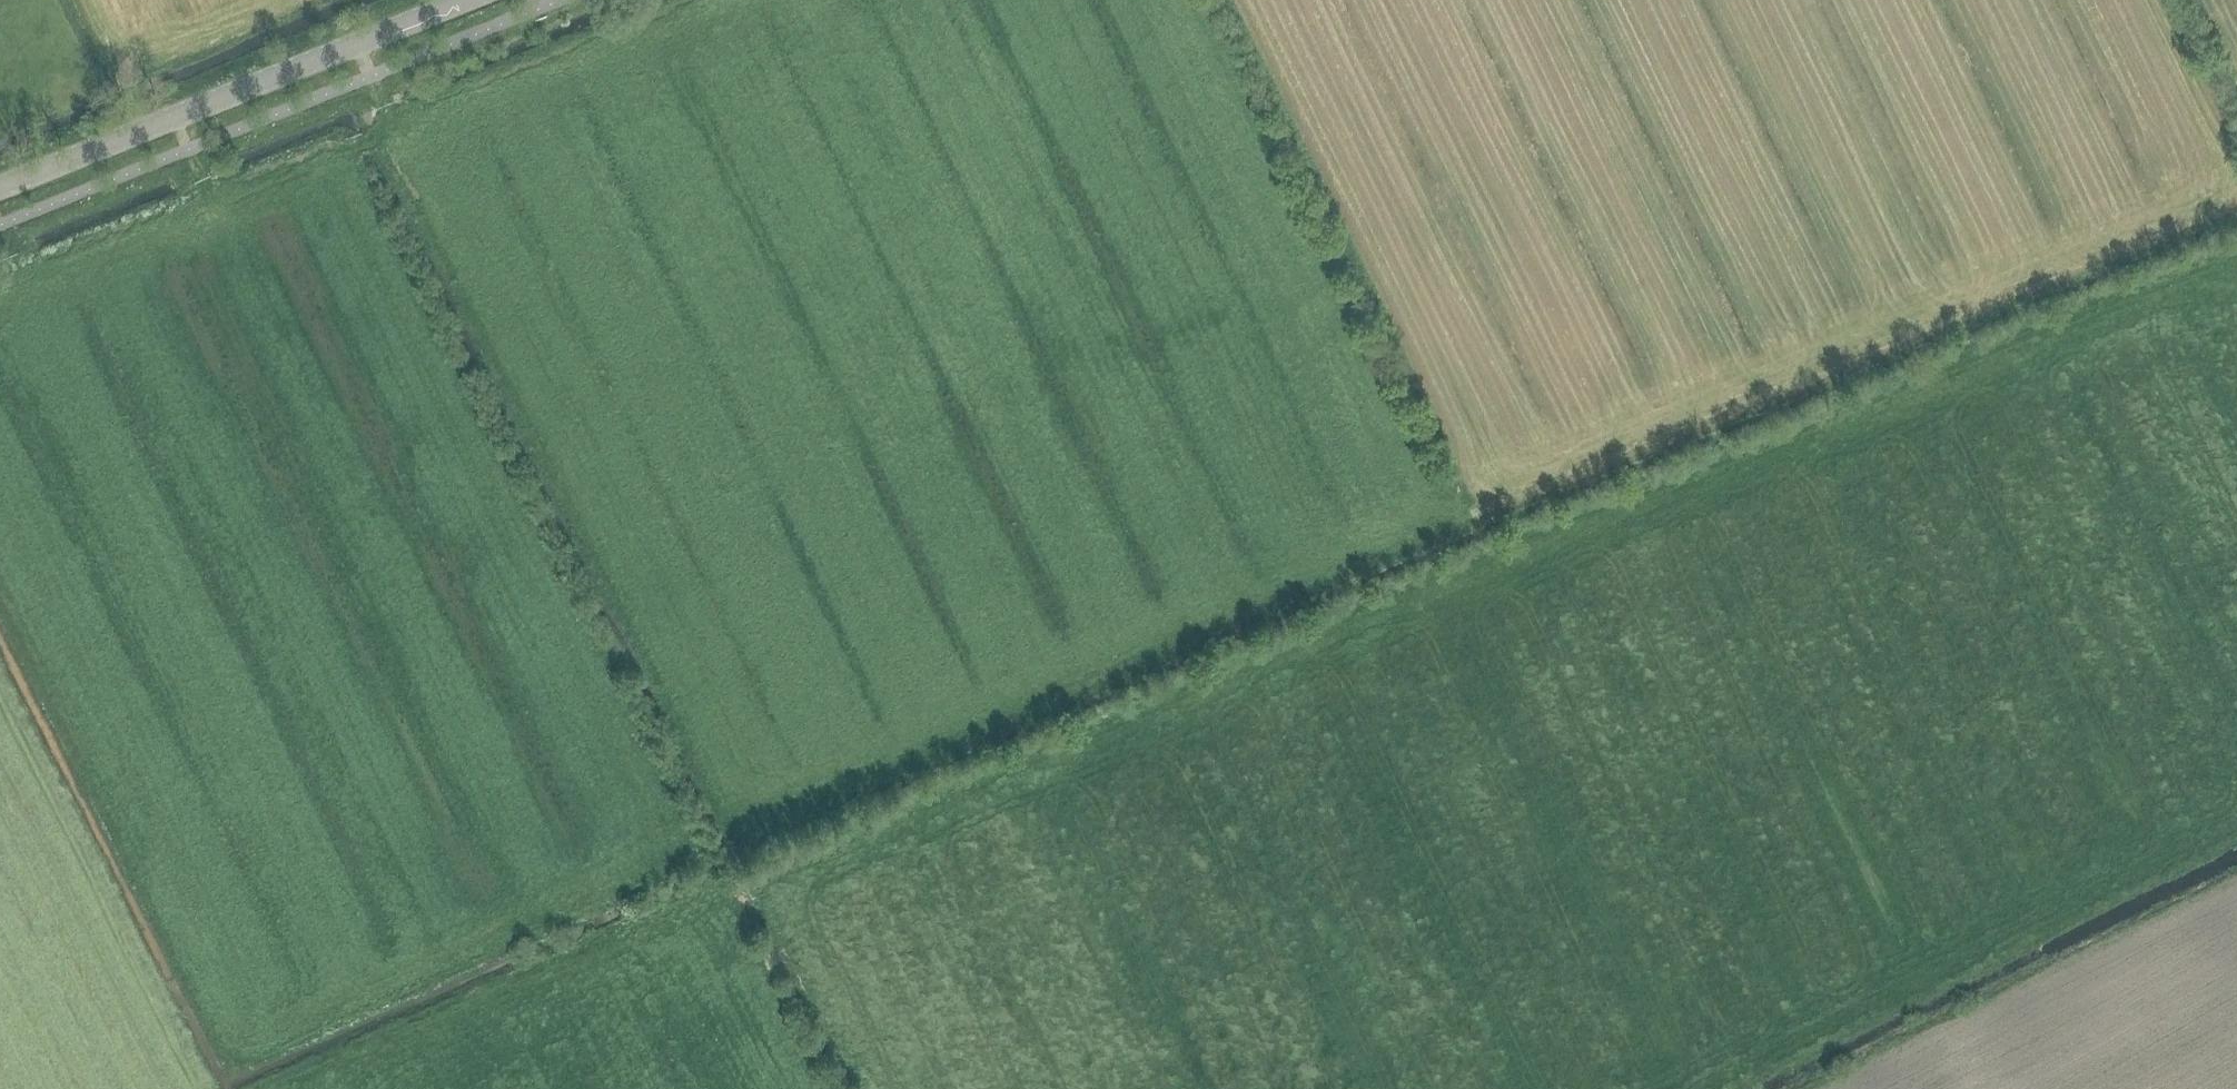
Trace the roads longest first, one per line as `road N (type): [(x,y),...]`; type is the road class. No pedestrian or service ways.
road 1 (tertiary): [(466,0),(0,187)]

